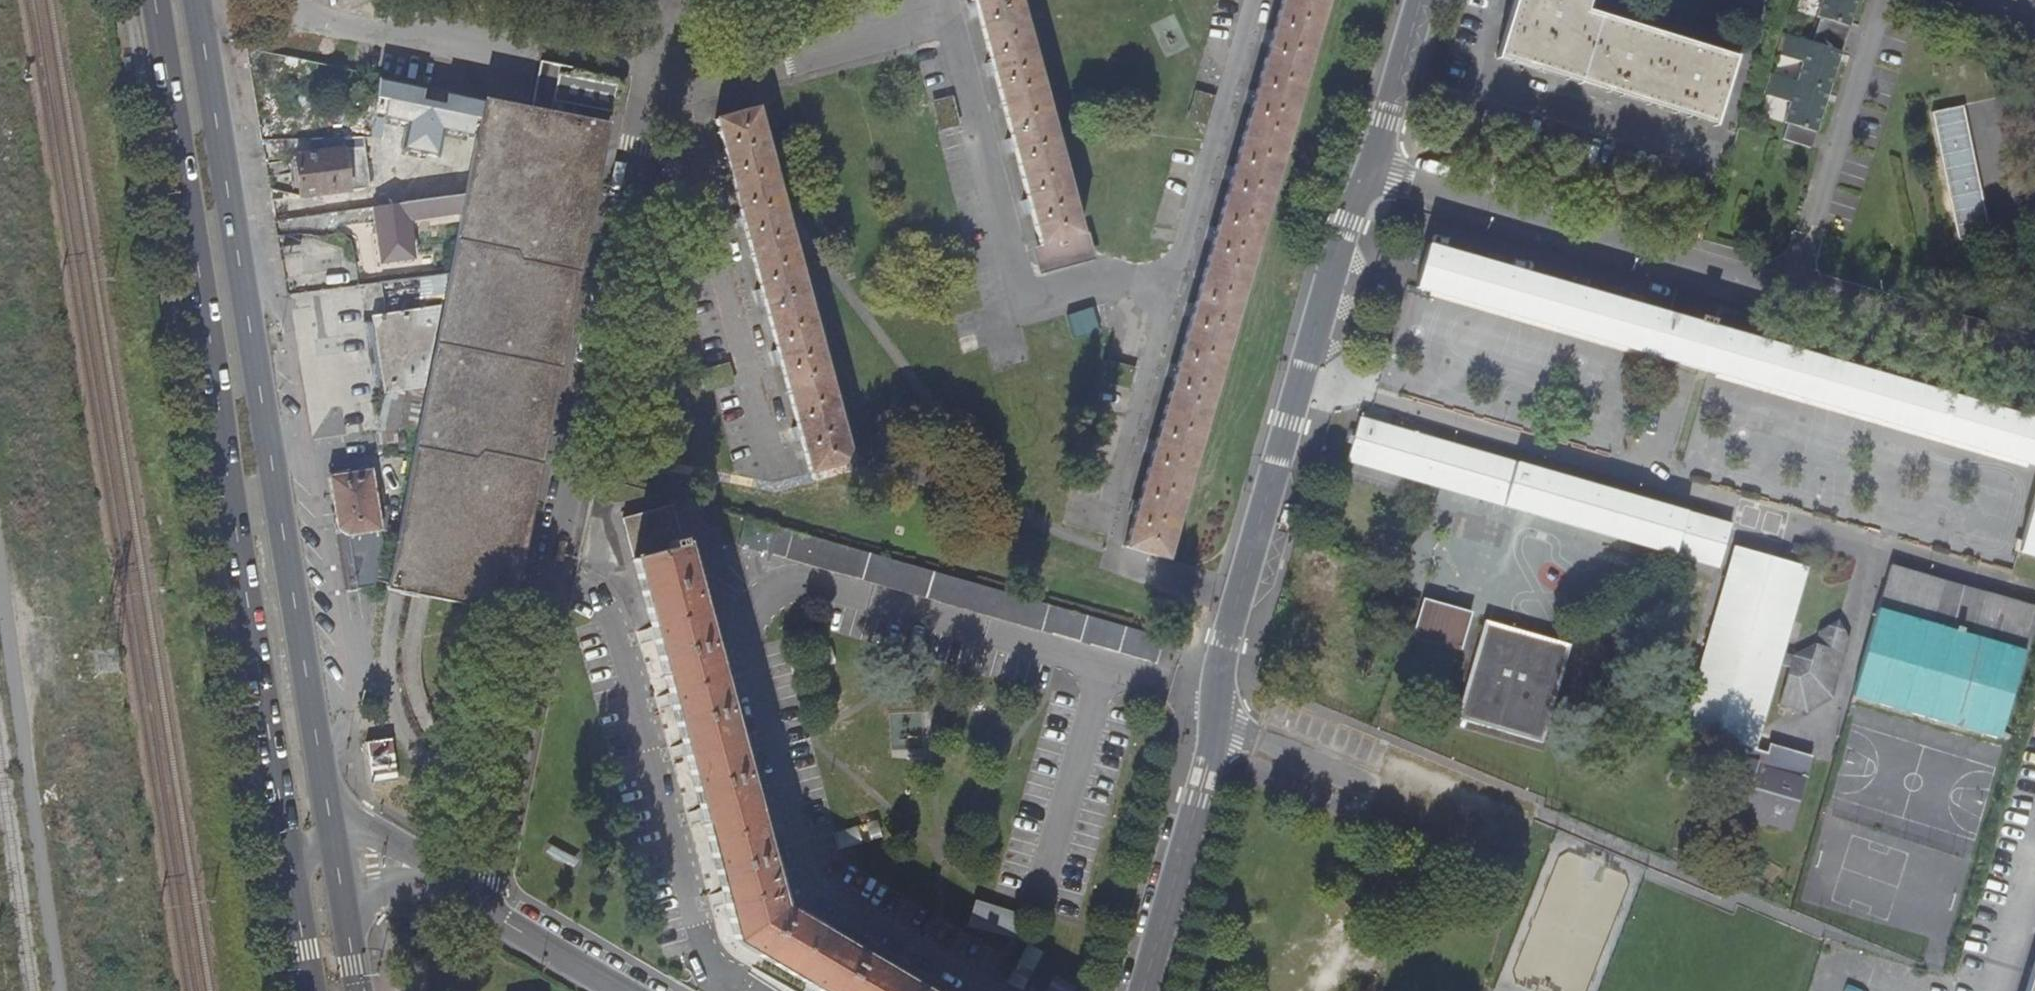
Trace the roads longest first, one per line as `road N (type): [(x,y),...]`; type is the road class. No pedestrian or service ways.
road 1 (primary): [(153,0),(288,862)]
road 2 (primary): [(336,855),(193,0)]
road 3 (residential): [(1140,990),(1199,799),(1226,642),(1371,173)]
road 4 (residential): [(472,900),(639,145),(651,107),(670,87)]
road 5 (residential): [(1371,173),(2034,368)]
road 6 (residential): [(1257,0),(1108,510)]
road 7 (residential): [(670,87),(623,58),(300,18),(295,0)]
road 8 (residential): [(670,87),(687,117),(772,453)]
road 9 (residential): [(945,11),(1022,304)]
road 10 (residential): [(670,87),(945,11)]
road 11 (residential): [(1371,173),(1422,0)]
road 12 (residential): [(623,990),(472,900)]
road 13 (residential): [(472,900),(373,861),(336,855)]
road 14 (primary): [(355,990),(336,855)]
road 15 (primary): [(288,862),(311,990)]

